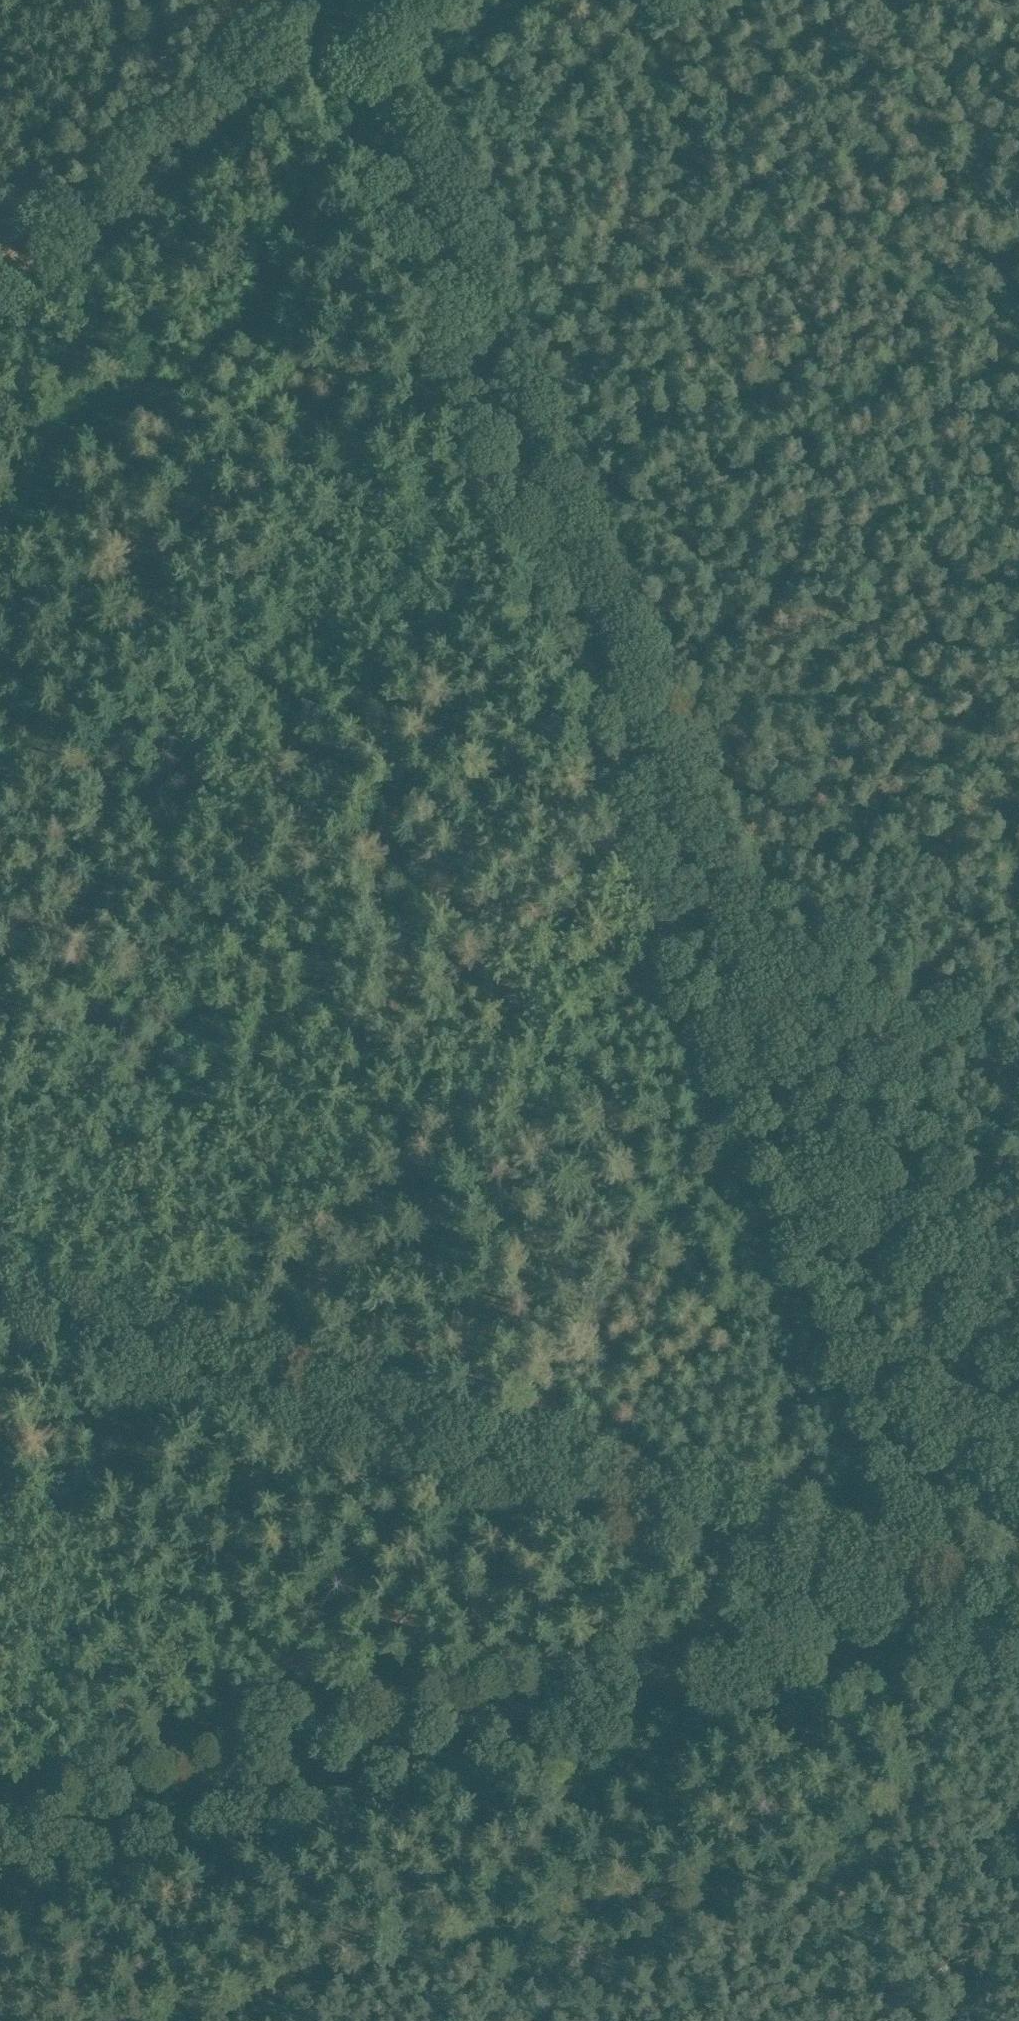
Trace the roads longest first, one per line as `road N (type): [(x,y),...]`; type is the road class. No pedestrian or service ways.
road 1 (track): [(352,27),(967,1597)]
road 2 (track): [(0,1290),(1018,1614)]
road 3 (track): [(967,1597),(0,1847)]
road 4 (track): [(0,320),(386,0)]
road 5 (track): [(394,127),(548,0)]

